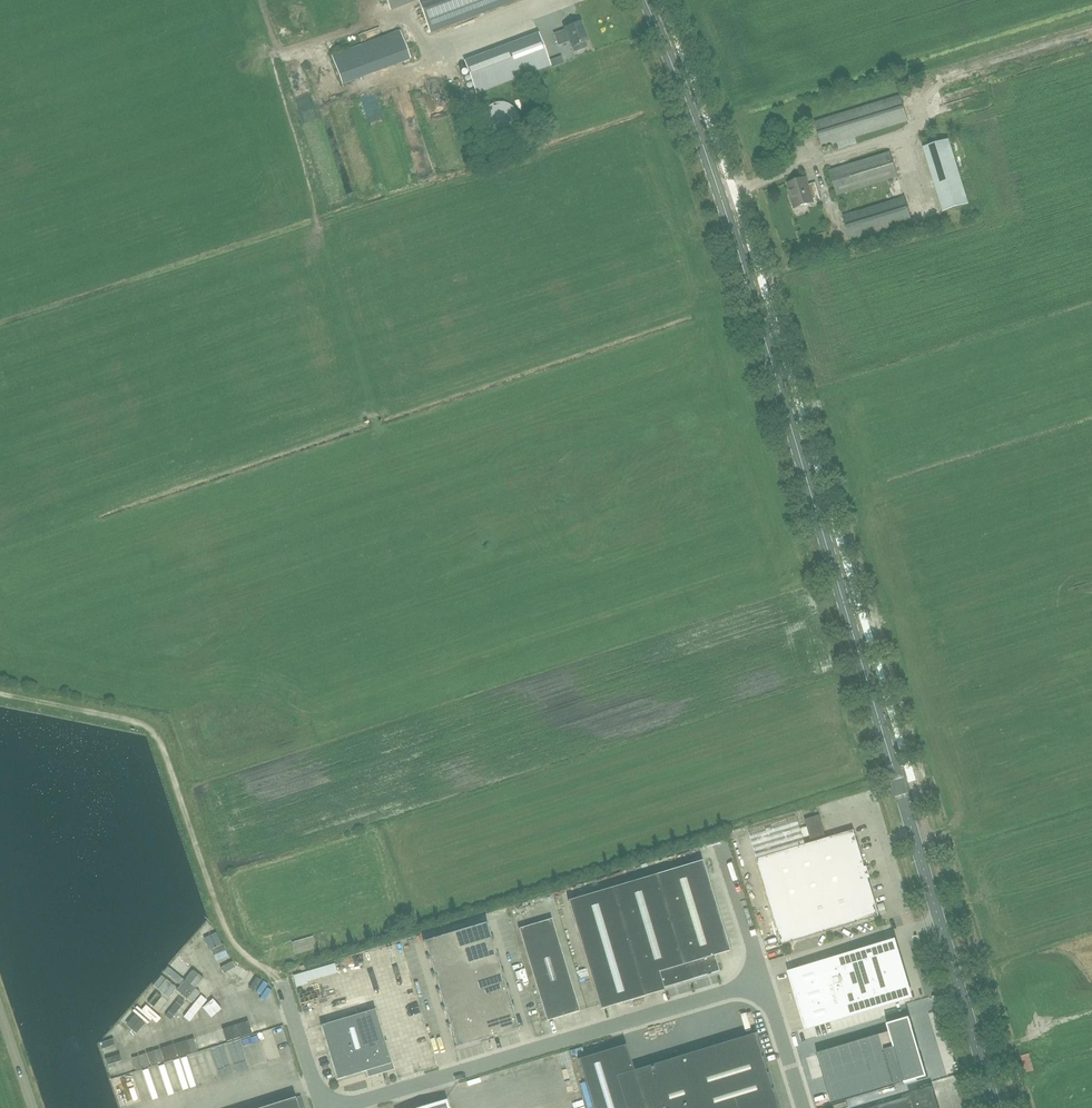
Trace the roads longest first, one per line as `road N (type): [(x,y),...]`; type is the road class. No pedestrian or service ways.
road 1 (secondary): [(995,1107),(720,196),(646,0)]
road 2 (track): [(281,982),(228,935),(152,726),(0,693)]
road 3 (unclassified): [(338,1107),(762,982)]
road 4 (unclassified): [(762,982),(719,841)]
road 5 (unclassified): [(803,1107),(762,982)]
road 6 (unclassified): [(321,1107),(281,982)]

